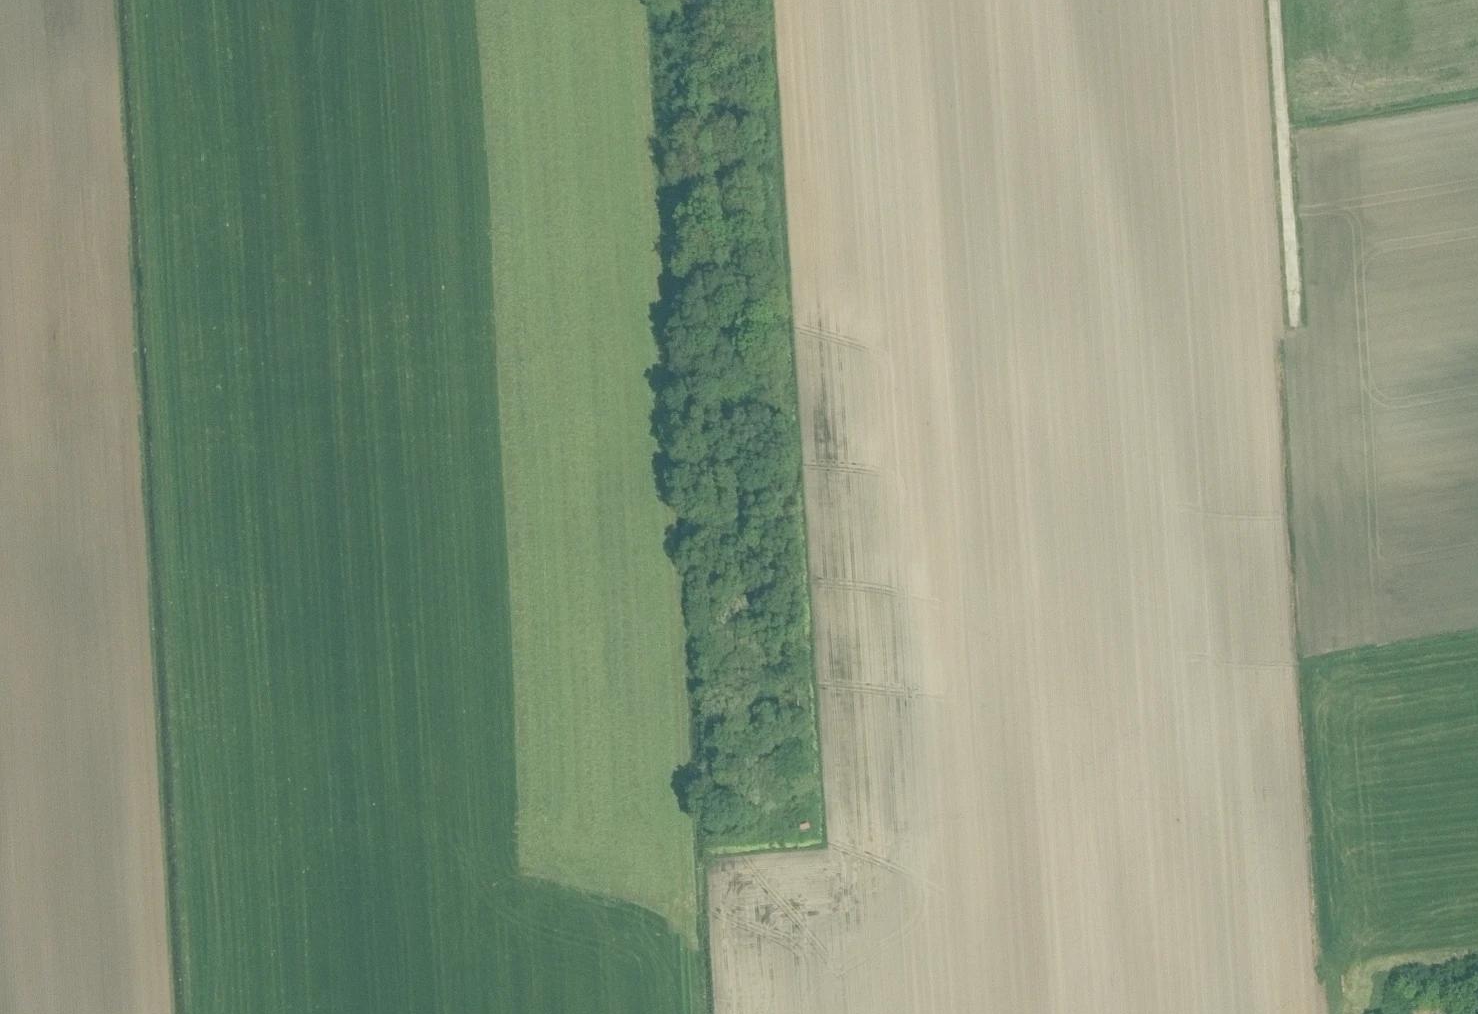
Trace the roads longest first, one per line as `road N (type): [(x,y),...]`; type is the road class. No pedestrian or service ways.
road 1 (track): [(1277,0),(1299,316)]

